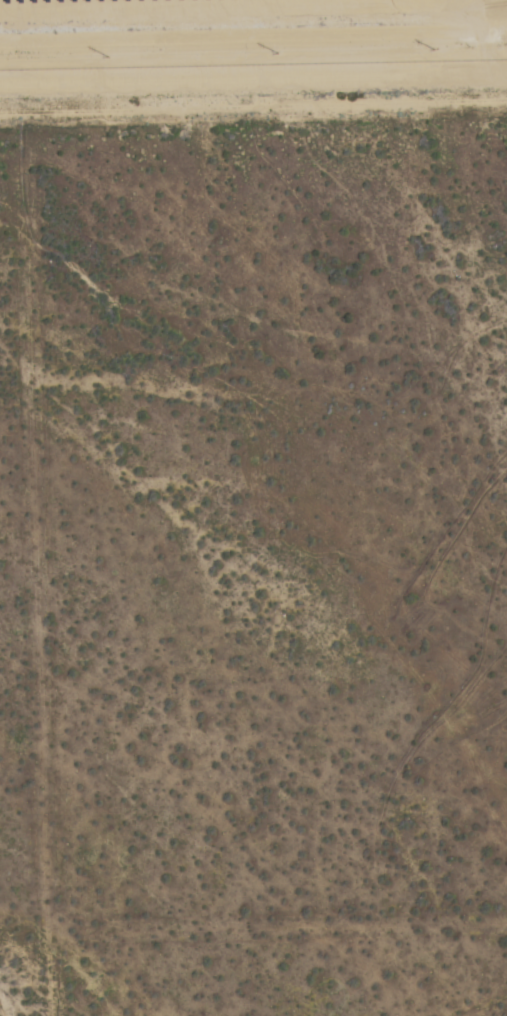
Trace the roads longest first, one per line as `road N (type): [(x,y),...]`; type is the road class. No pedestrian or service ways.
road 1 (residential): [(25,109),(57,1015)]
road 2 (residential): [(0,109),(506,99)]
road 3 (residential): [(54,949),(506,941)]

